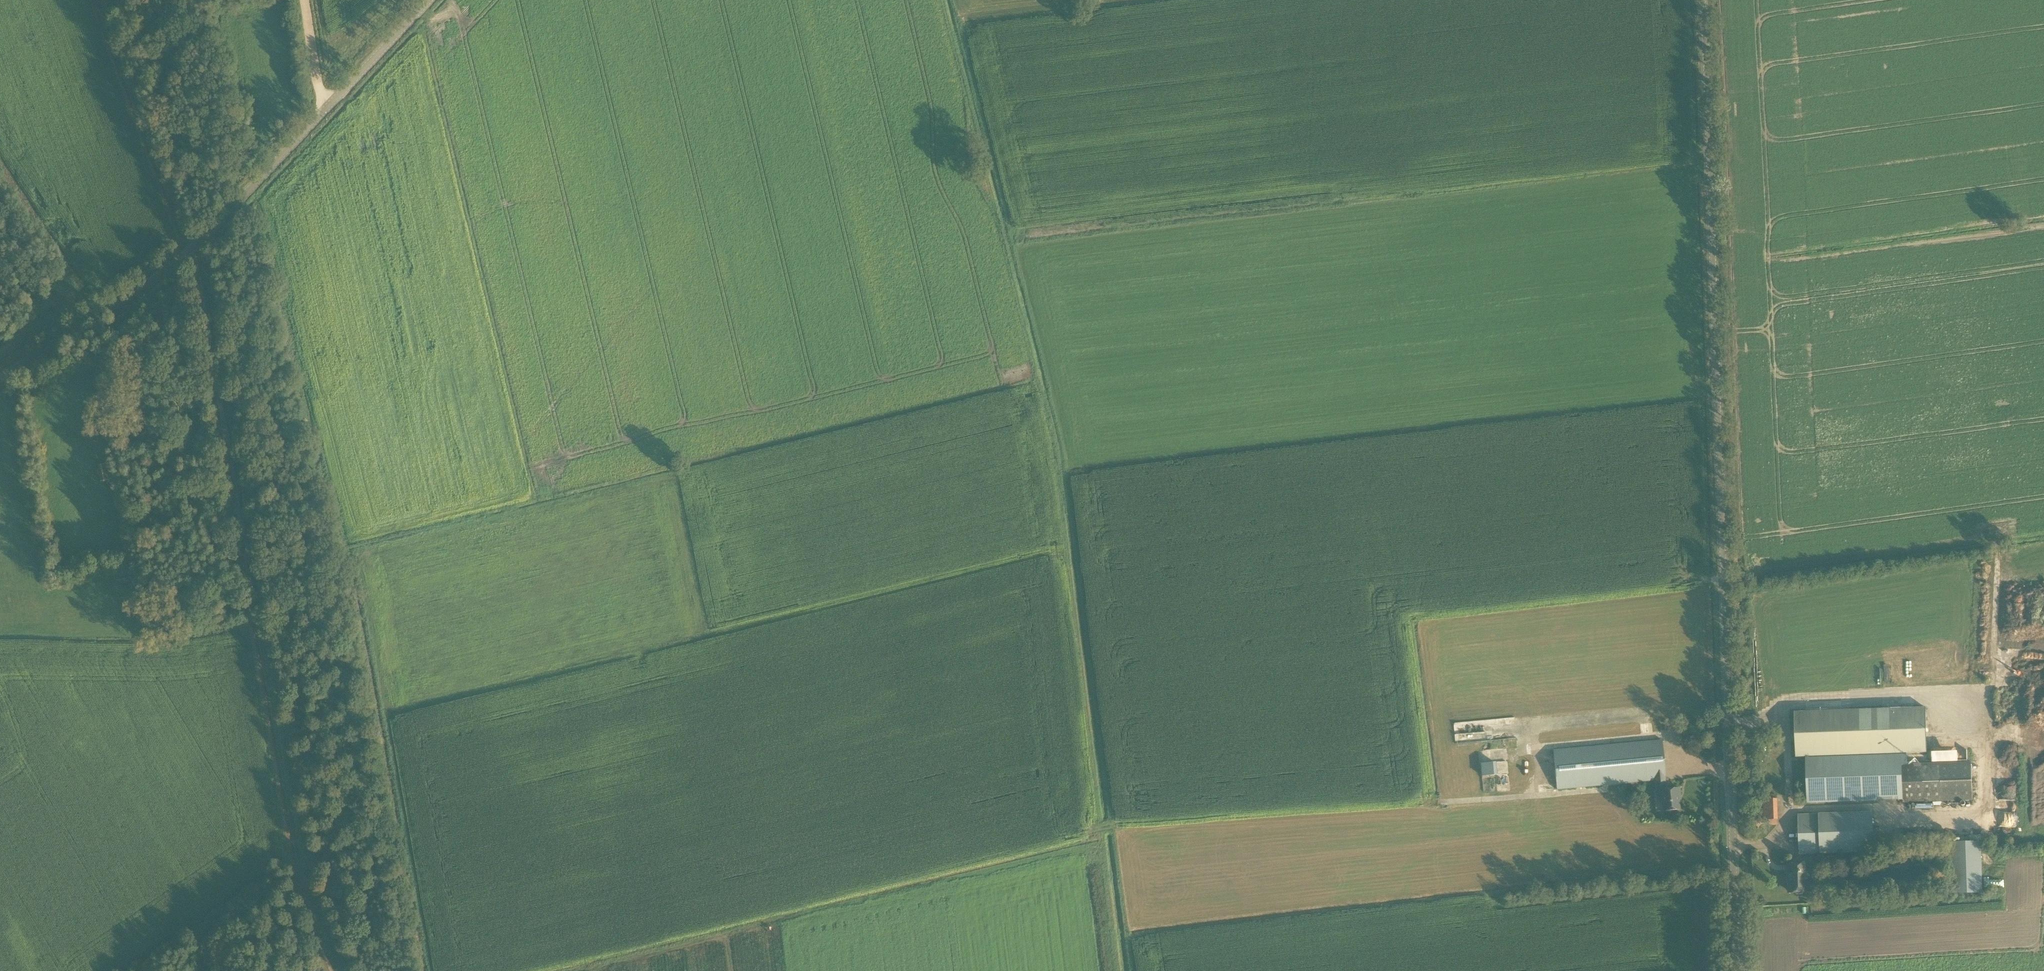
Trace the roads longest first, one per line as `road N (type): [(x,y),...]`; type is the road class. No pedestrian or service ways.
road 1 (unclassified): [(1740,970),(1708,0)]
road 2 (unclassified): [(0,379),(112,309),(208,233),(432,0)]

